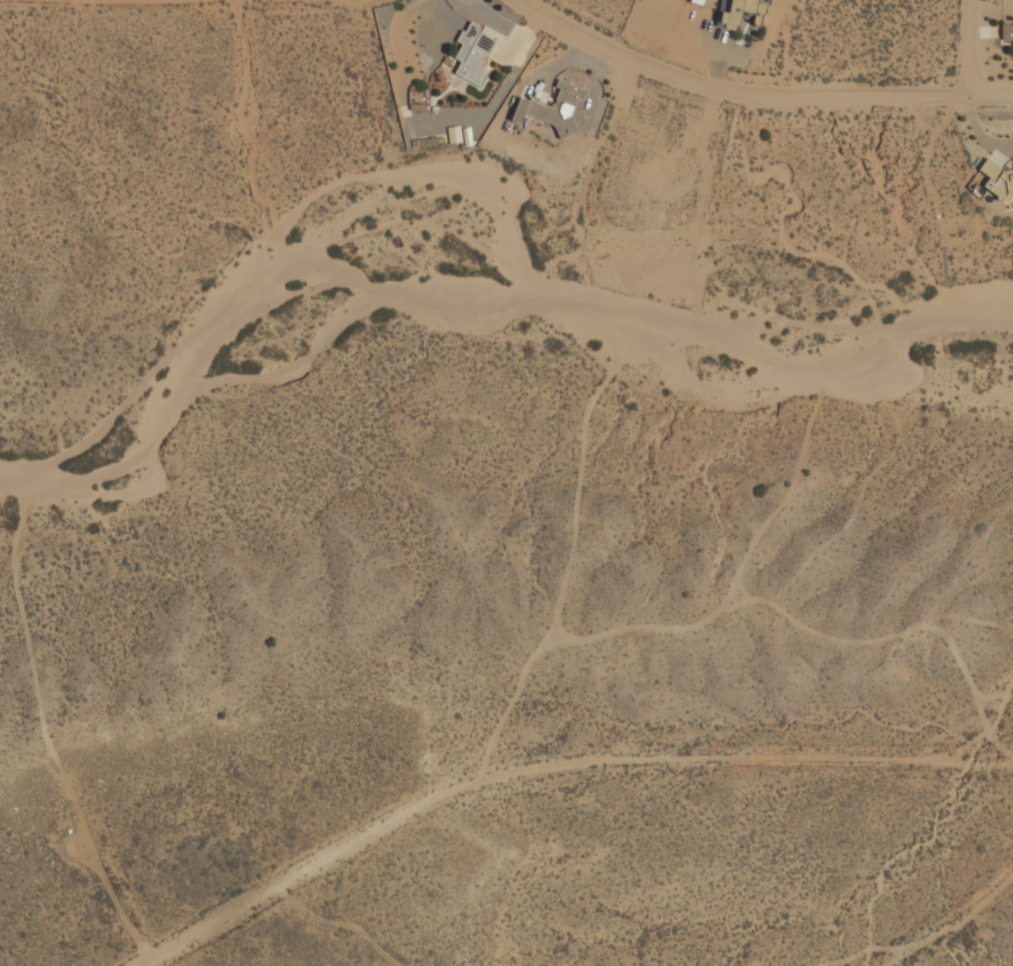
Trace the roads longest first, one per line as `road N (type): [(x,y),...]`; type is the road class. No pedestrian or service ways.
road 1 (track): [(135,965),(429,795),(526,770),(618,758),(790,755),(1012,763)]
road 2 (residential): [(1012,97),(763,94),(543,17),(524,0)]
road 3 (track): [(1012,861),(998,888),(870,965)]

